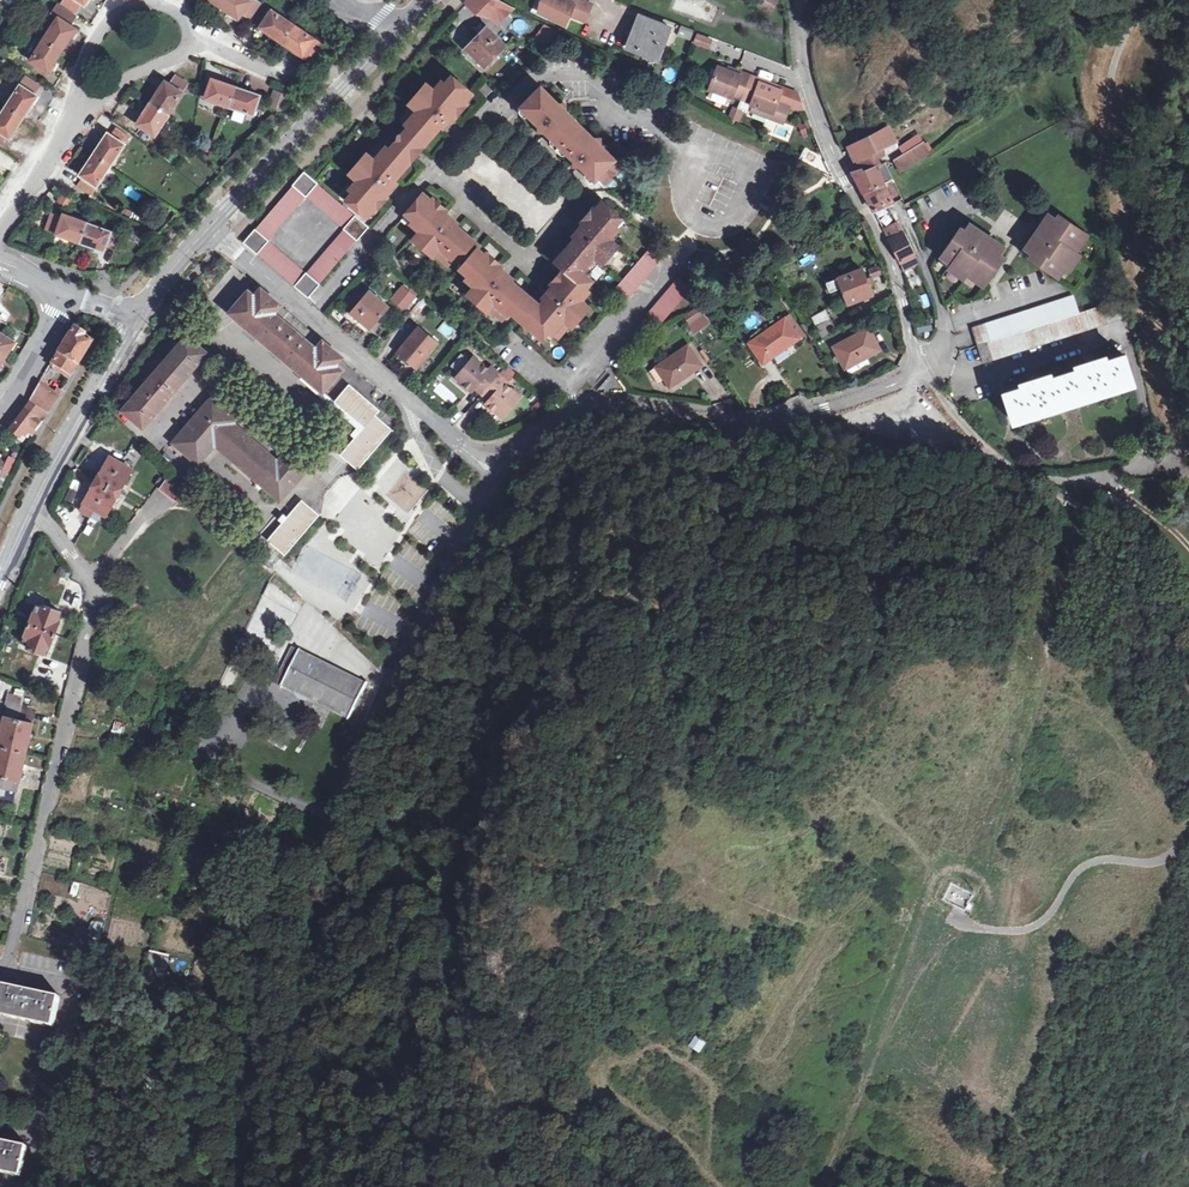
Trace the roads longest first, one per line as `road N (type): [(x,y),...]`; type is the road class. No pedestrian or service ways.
road 1 (residential): [(33,505),(91,580),(93,599),(8,970)]
road 2 (track): [(1150,0),(1116,58),(1107,123),(1178,465)]
road 3 (residential): [(494,469),(579,413),(620,408),(776,421),(896,384),(916,365)]
road 4 (residential): [(431,175),(487,112),(543,74),(573,71),(598,82),(618,116),(657,121),(728,177),(707,221)]
road 5 (residential): [(916,365),(895,266),(817,110),(797,0)]
road 6 (residential): [(494,469),(479,523),(338,821)]
road 7 (primary): [(210,231),(427,0)]
road 8 (track): [(967,925),(924,963),(817,1186)]
road 9 (residential): [(307,315),(494,469)]
road 10 (residential): [(1105,477),(1045,483),(1013,473),(955,419),(916,365)]
road 11 (residential): [(431,175),(533,264),(595,197)]
road 12 (primary): [(33,505),(142,315)]
road 13 (residential): [(191,43),(188,25),(169,9),(128,10),(101,34),(80,112)]
road 14 (residential): [(307,315),(431,175)]
road 15 (residential): [(0,235),(80,112)]
road 16 (tertiary): [(0,412),(48,342),(66,293)]
road 17 (residential): [(80,112),(191,43)]
road 18 (residential): [(210,231),(307,315)]

